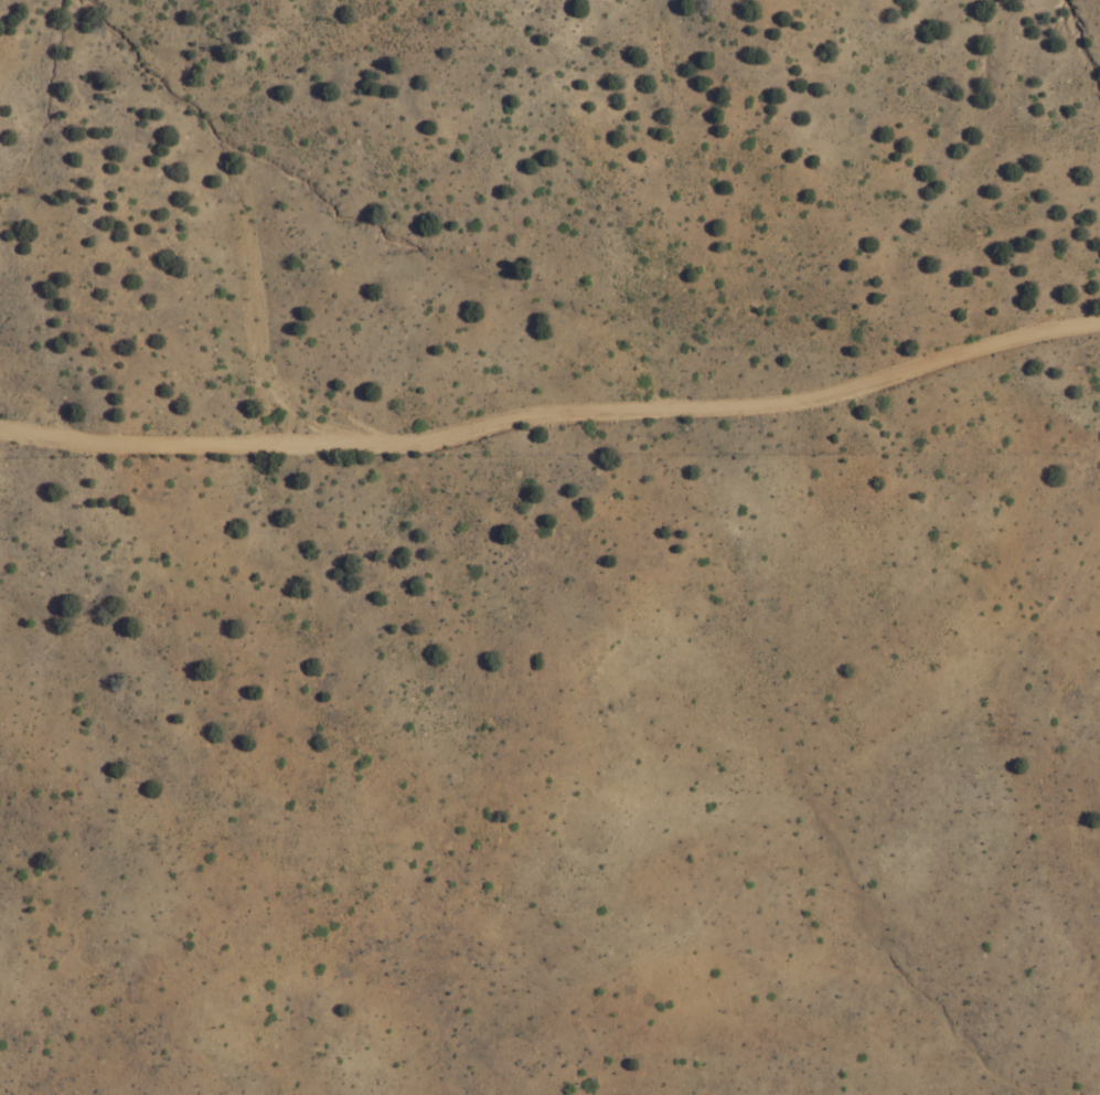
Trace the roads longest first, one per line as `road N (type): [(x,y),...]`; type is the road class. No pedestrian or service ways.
road 1 (residential): [(1099,322),(797,401),(538,413),(416,440),(121,447),(0,427)]

